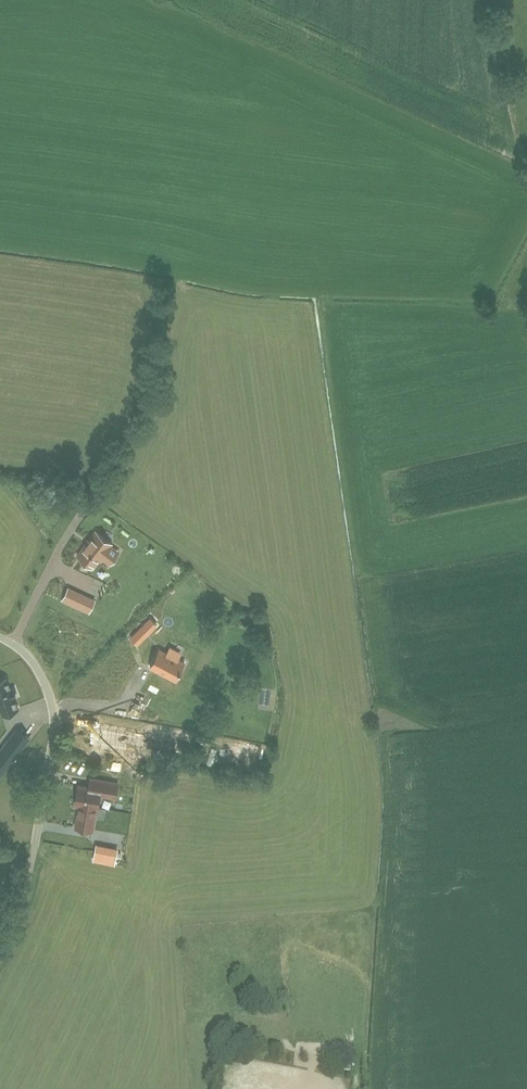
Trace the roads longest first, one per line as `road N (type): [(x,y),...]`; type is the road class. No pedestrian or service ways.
road 1 (unclassified): [(0,953),(31,894),(60,722),(52,672),(31,645),(0,629)]

